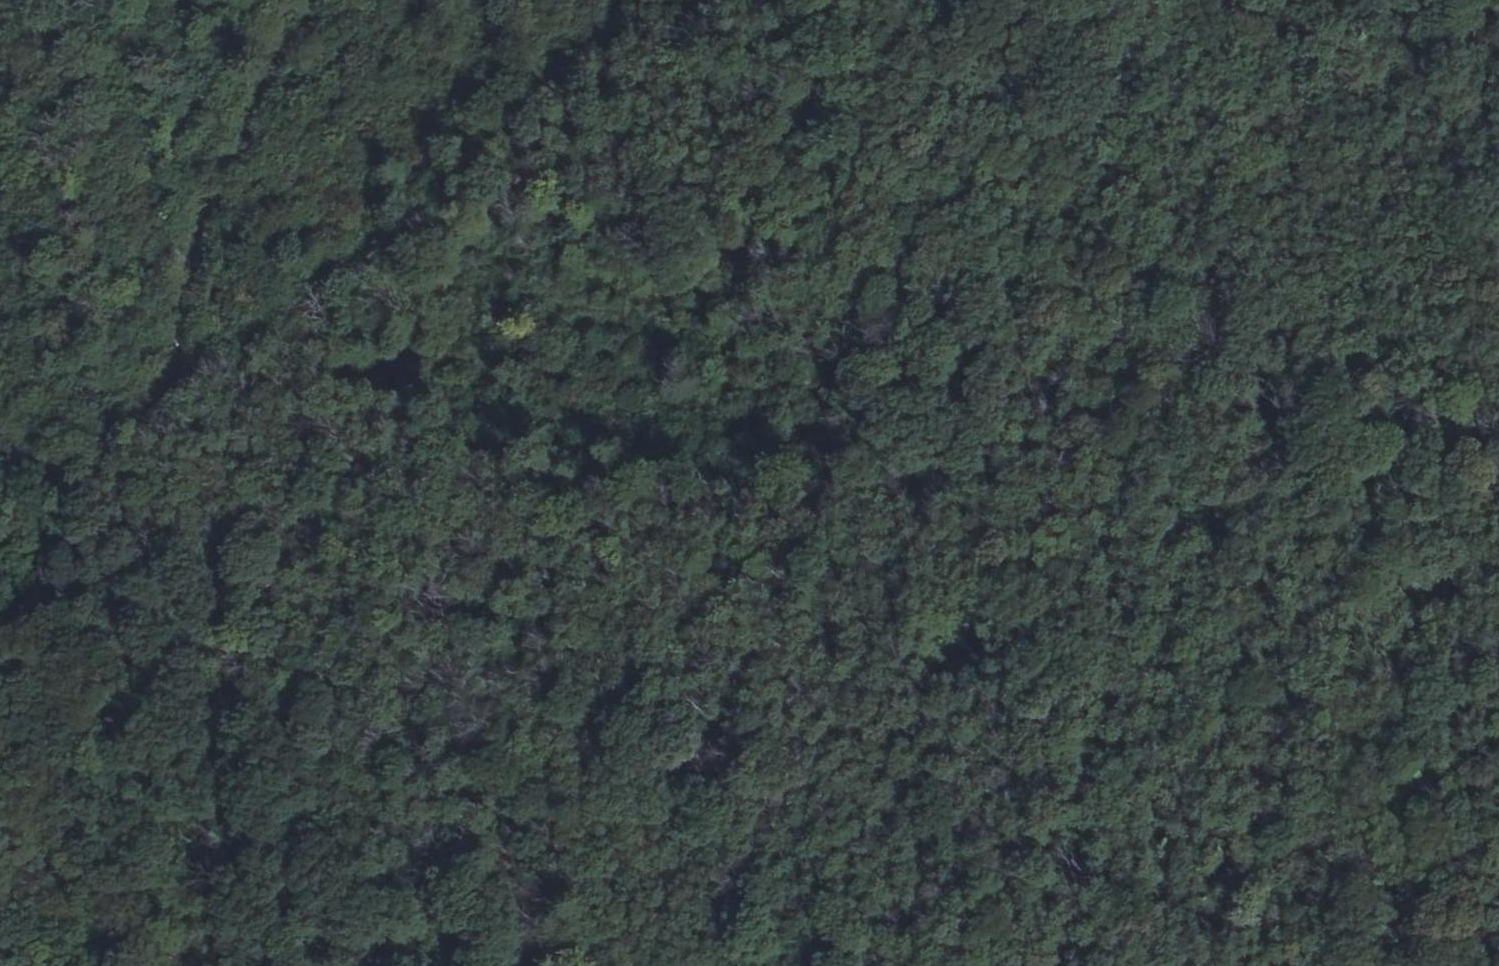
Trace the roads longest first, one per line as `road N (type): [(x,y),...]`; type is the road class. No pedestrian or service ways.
road 1 (track): [(177,389),(313,296),(539,120),(630,0)]
road 2 (track): [(177,389),(193,264),(217,194),(319,0)]
road 3 (track): [(0,527),(177,389)]

